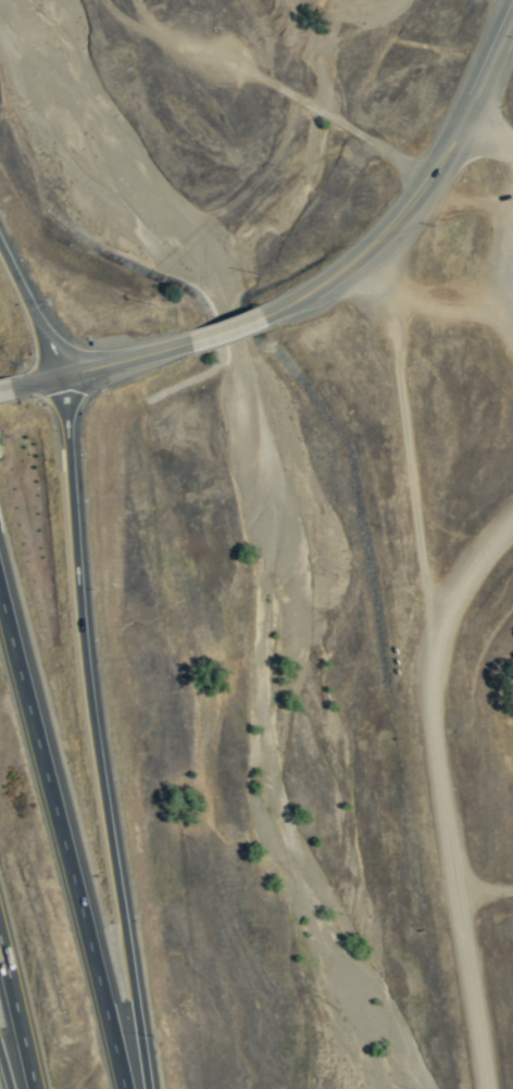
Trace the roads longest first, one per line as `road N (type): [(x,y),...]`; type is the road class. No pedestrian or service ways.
road 1 (motorway): [(152,1088),(101,751),(61,378)]
road 2 (residential): [(483,1088),(427,679),(431,644),(453,597),(512,526)]
road 3 (motorway): [(126,1088),(0,574)]
road 4 (tertiary): [(270,316),(336,273),(392,221),(446,146),(512,6)]
road 5 (tertiary): [(21,388),(185,346)]
road 6 (motorway): [(0,930),(41,1088)]
road 7 (motorway): [(61,378),(0,240)]

